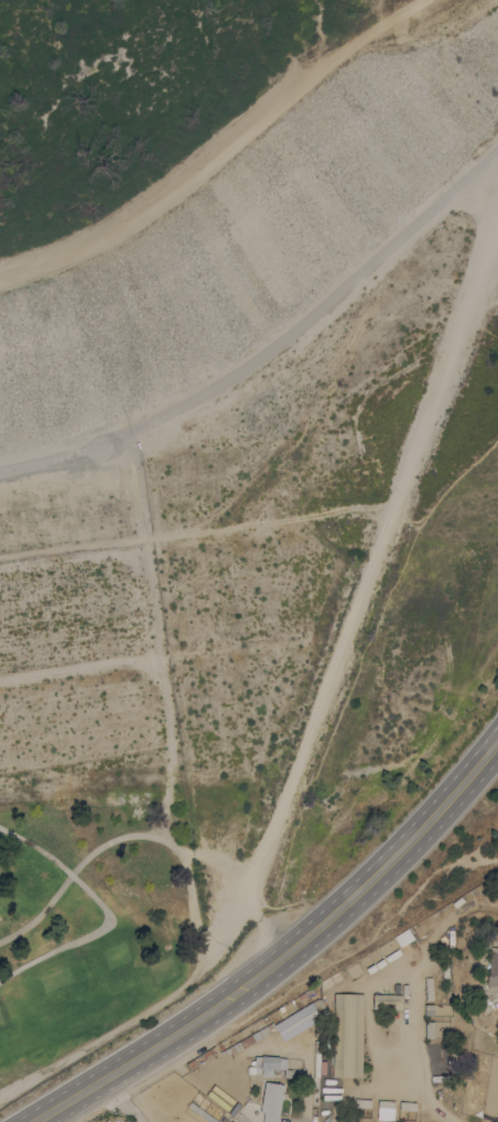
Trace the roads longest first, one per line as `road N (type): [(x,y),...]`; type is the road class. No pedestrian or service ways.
road 1 (track): [(0,1097),(173,992),(206,958),(259,863),(497,212)]
road 2 (secondary): [(39,1121),(218,1016),(350,907),(497,745)]
road 3 (track): [(0,270),(98,234),(418,0)]
road 4 (track): [(163,841),(180,856),(206,958)]

